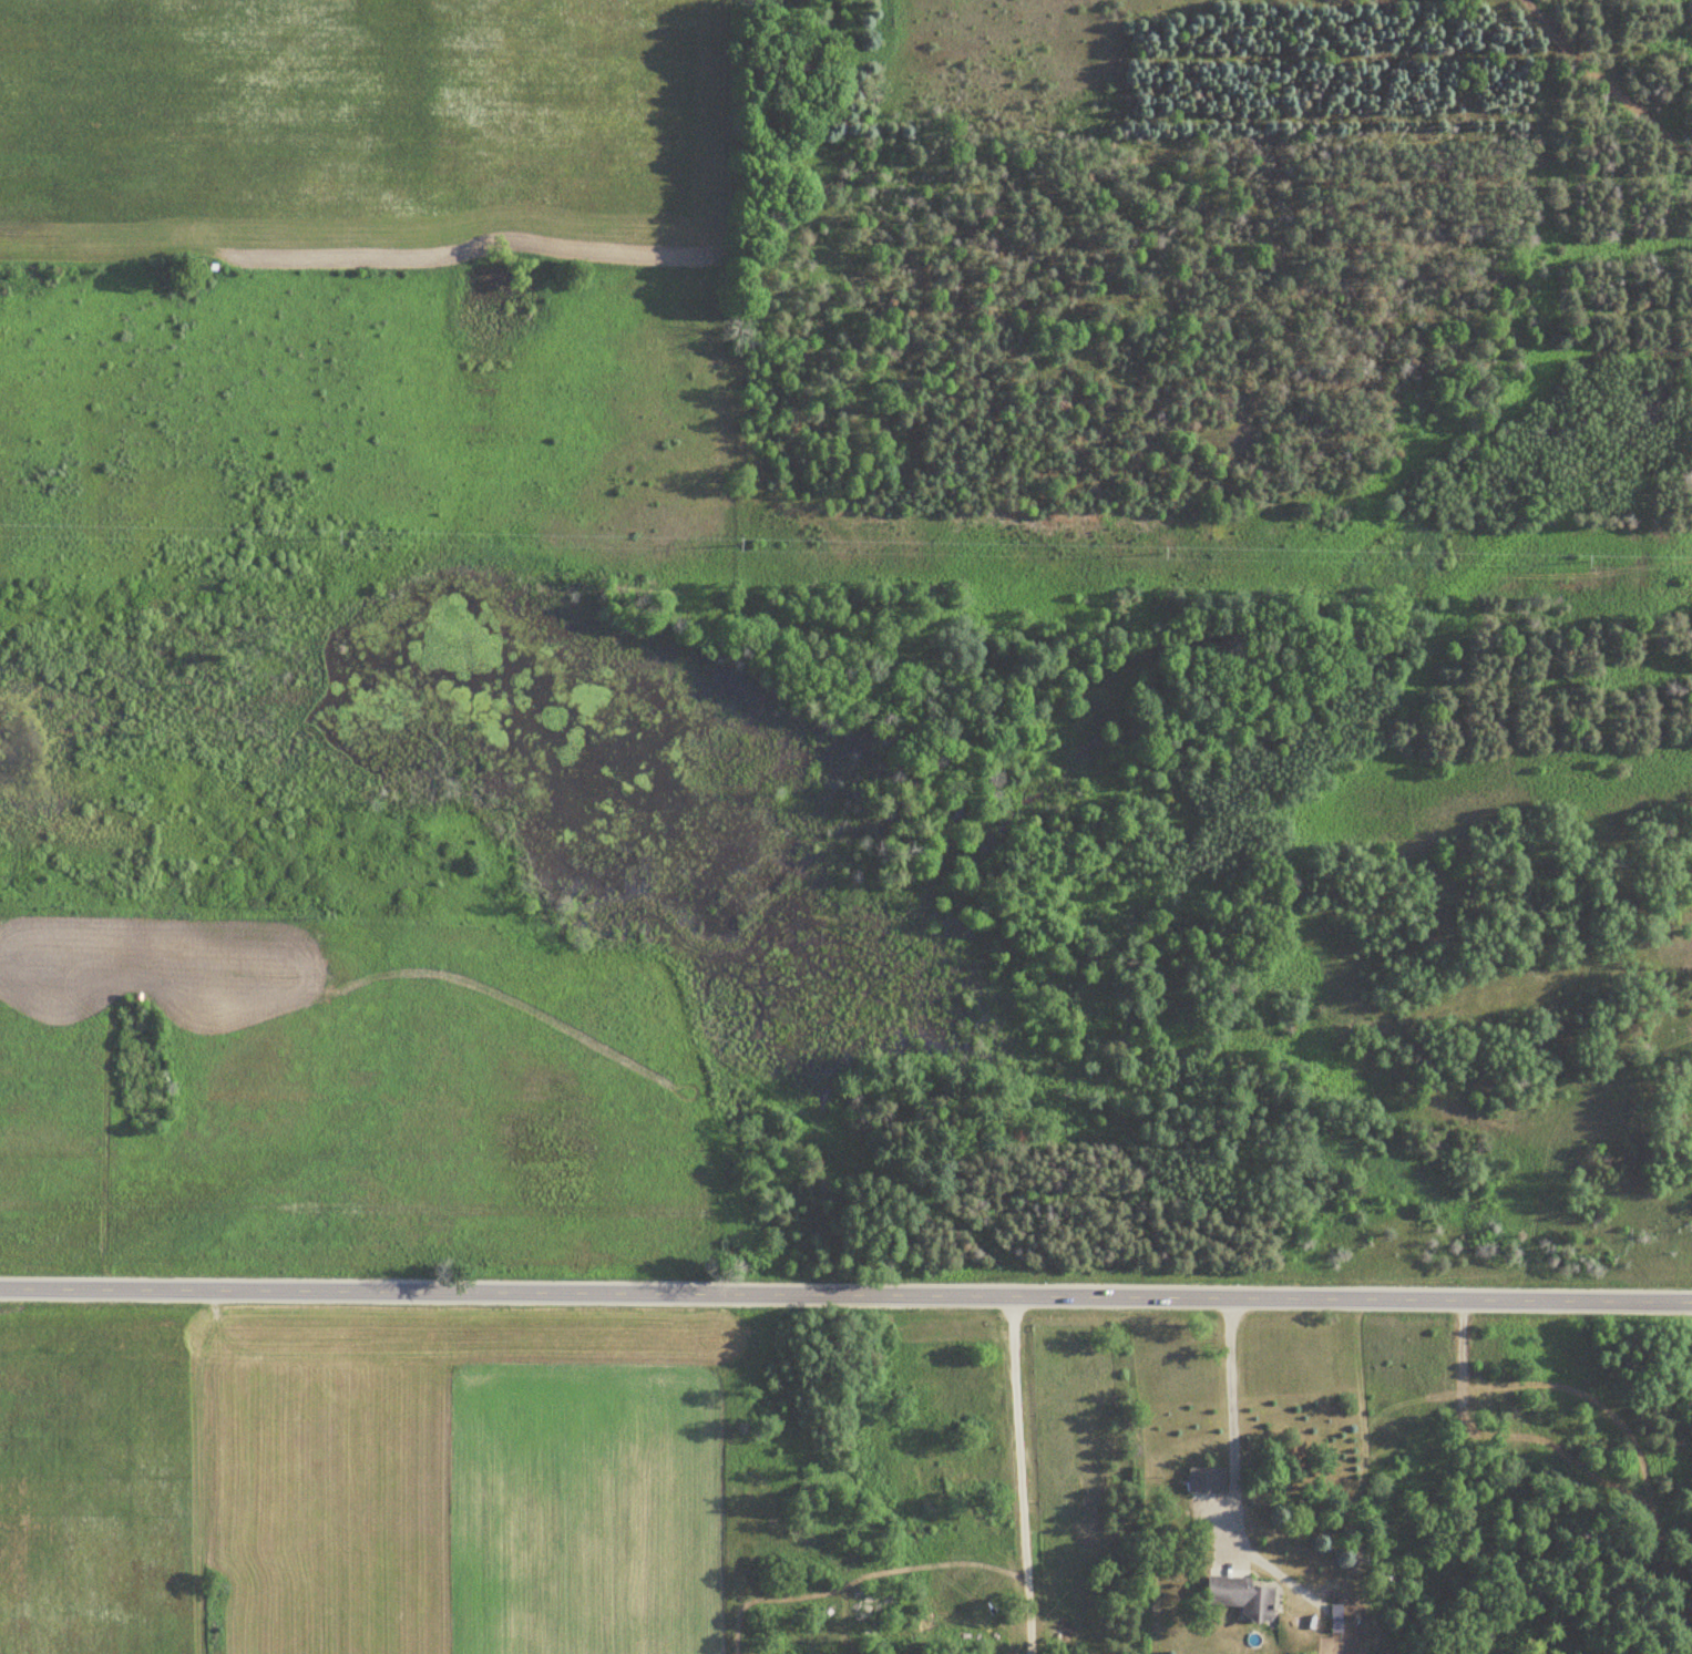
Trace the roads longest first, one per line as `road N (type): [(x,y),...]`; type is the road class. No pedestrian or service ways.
road 1 (tertiary): [(0,1286),(1691,1304)]

